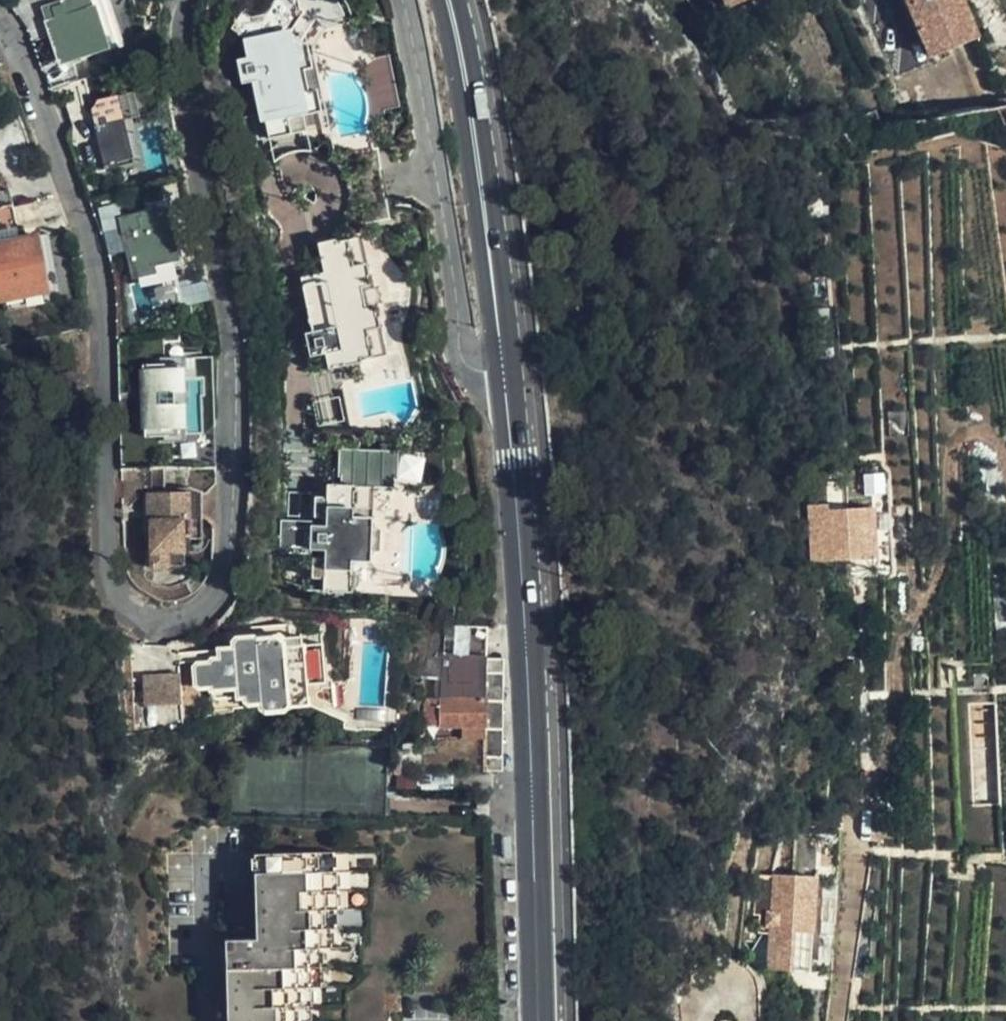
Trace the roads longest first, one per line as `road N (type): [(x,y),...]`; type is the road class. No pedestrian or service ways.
road 1 (residential): [(0,18),(33,84),(90,262),(108,580),(122,608),(146,626),(174,626),(208,606),(226,580),(233,495),(230,328),(181,97),(183,0)]
road 2 (secondary): [(538,1020),(525,615),(503,372)]
road 3 (track): [(863,835),(919,609),(948,565),(960,447),(1005,396)]
road 4 (residential): [(399,0),(461,350),(466,366),(503,372)]
road 5 (secondary): [(503,372),(448,0)]

